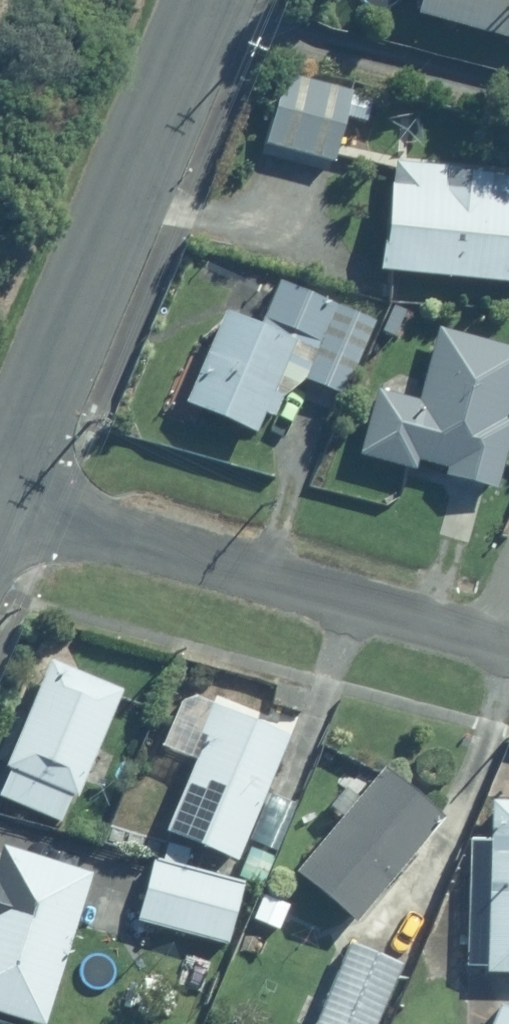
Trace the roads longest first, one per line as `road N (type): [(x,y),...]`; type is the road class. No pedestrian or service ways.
road 1 (unclassified): [(206,0),(9,501)]
road 2 (residential): [(9,501),(508,640)]

